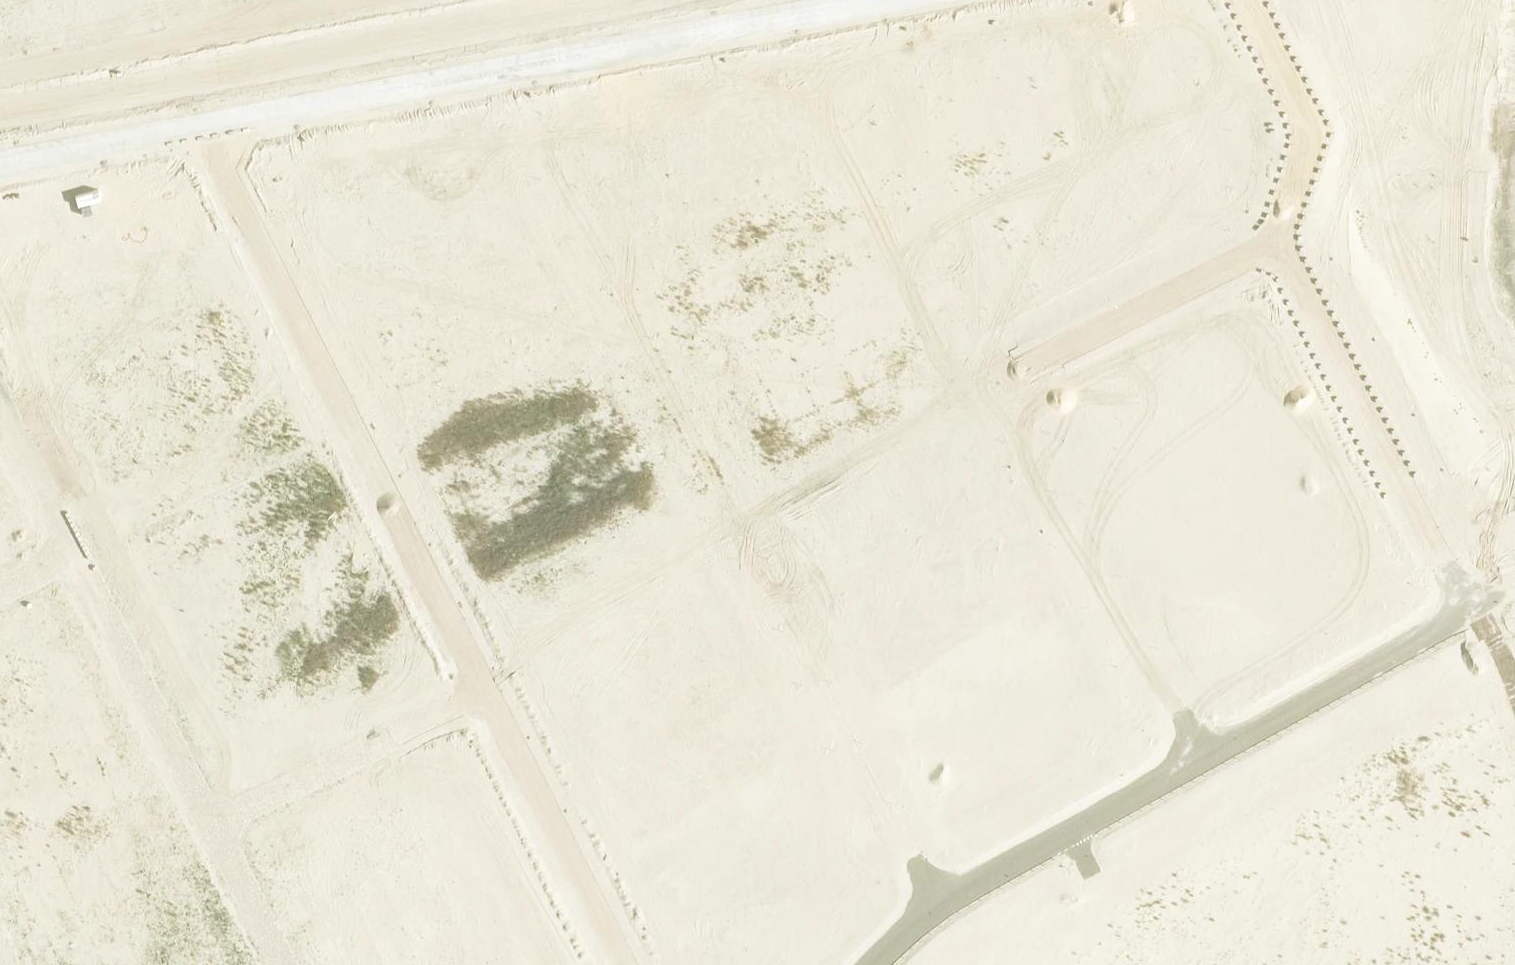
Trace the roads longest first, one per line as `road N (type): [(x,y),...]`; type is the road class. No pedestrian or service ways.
road 1 (residential): [(220,141),(627,964)]
road 2 (residential): [(529,85),(937,904)]
road 3 (residential): [(841,30),(1194,762)]
road 4 (residential): [(1248,0),(1311,133),(1280,239),(1460,616)]
road 5 (residential): [(0,400),(285,964)]
road 6 (tertiary): [(841,30),(529,85)]
road 7 (tertiary): [(529,85),(220,141)]
road 8 (tertiary): [(1194,762),(1460,616)]
road 9 (tertiary): [(937,904),(1194,762)]
road 10 (tertiary): [(220,141),(0,180)]
road 11 (tertiary): [(970,0),(841,30)]
road 12 (residential): [(1460,616),(1514,725)]

